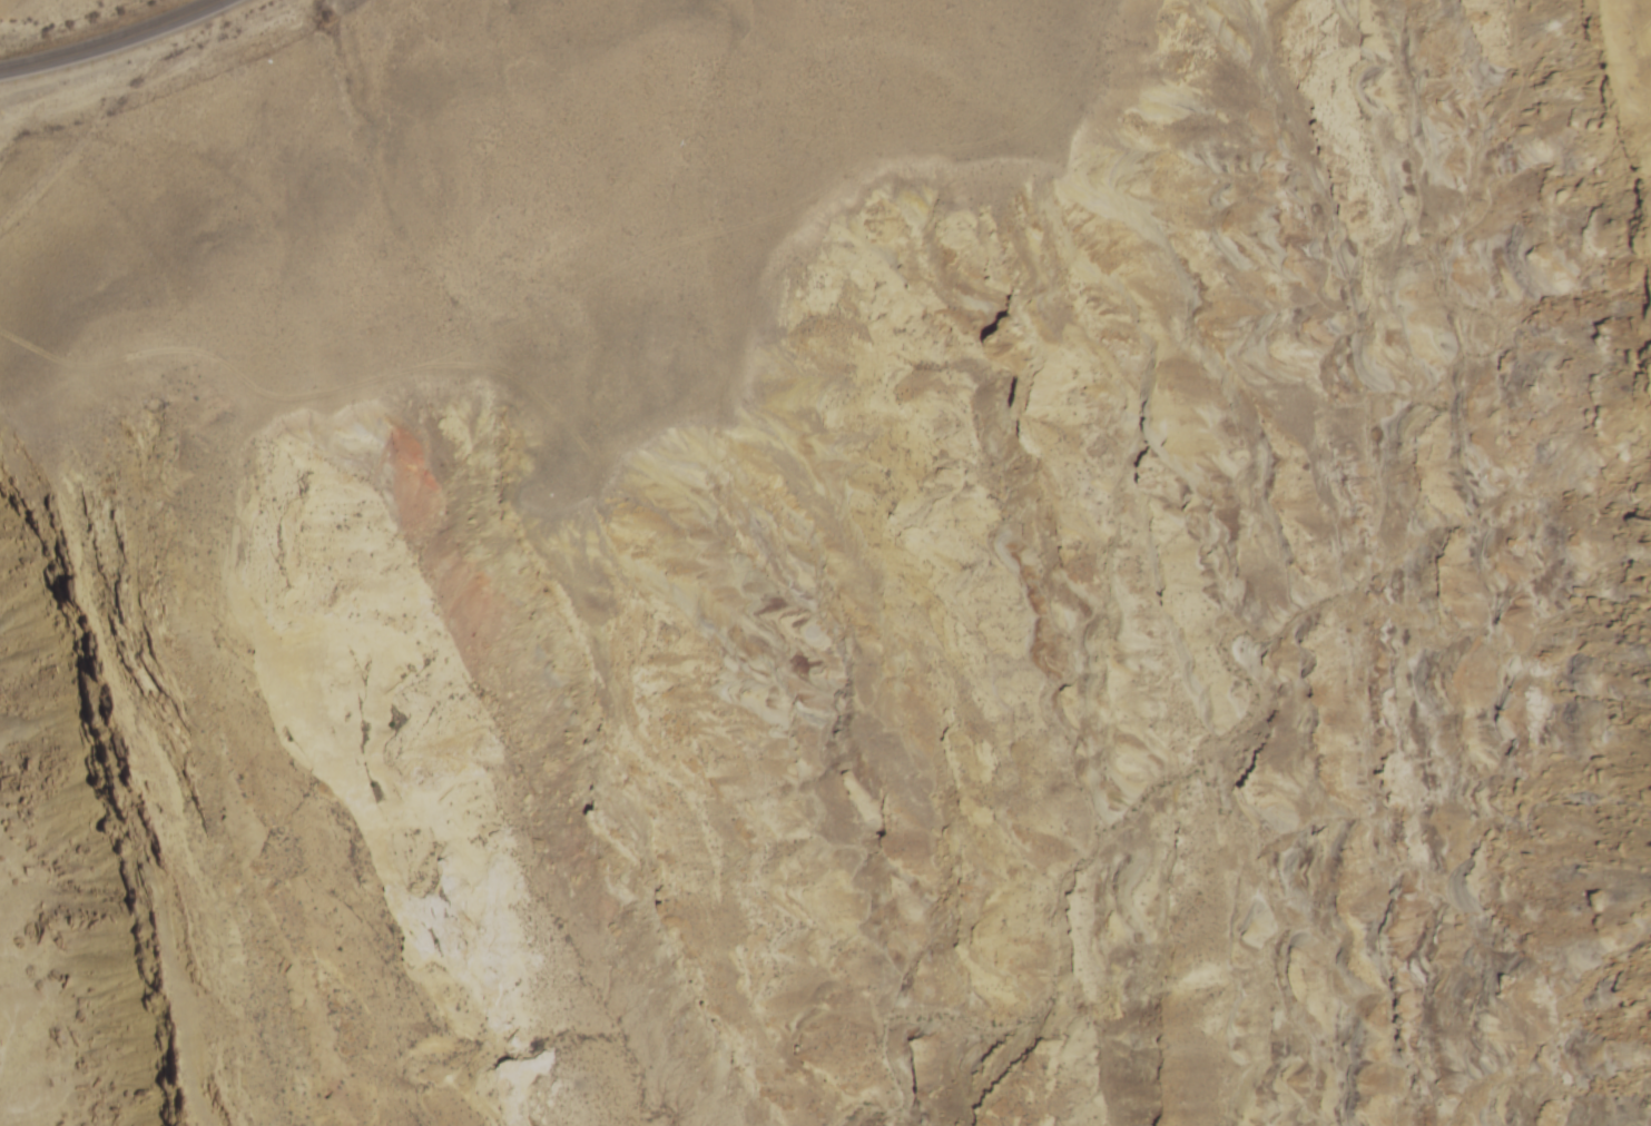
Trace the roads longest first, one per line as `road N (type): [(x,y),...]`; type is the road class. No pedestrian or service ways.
road 1 (track): [(585,0),(537,76),(252,116),(0,227)]
road 2 (primary): [(0,76),(87,58),(250,0)]

